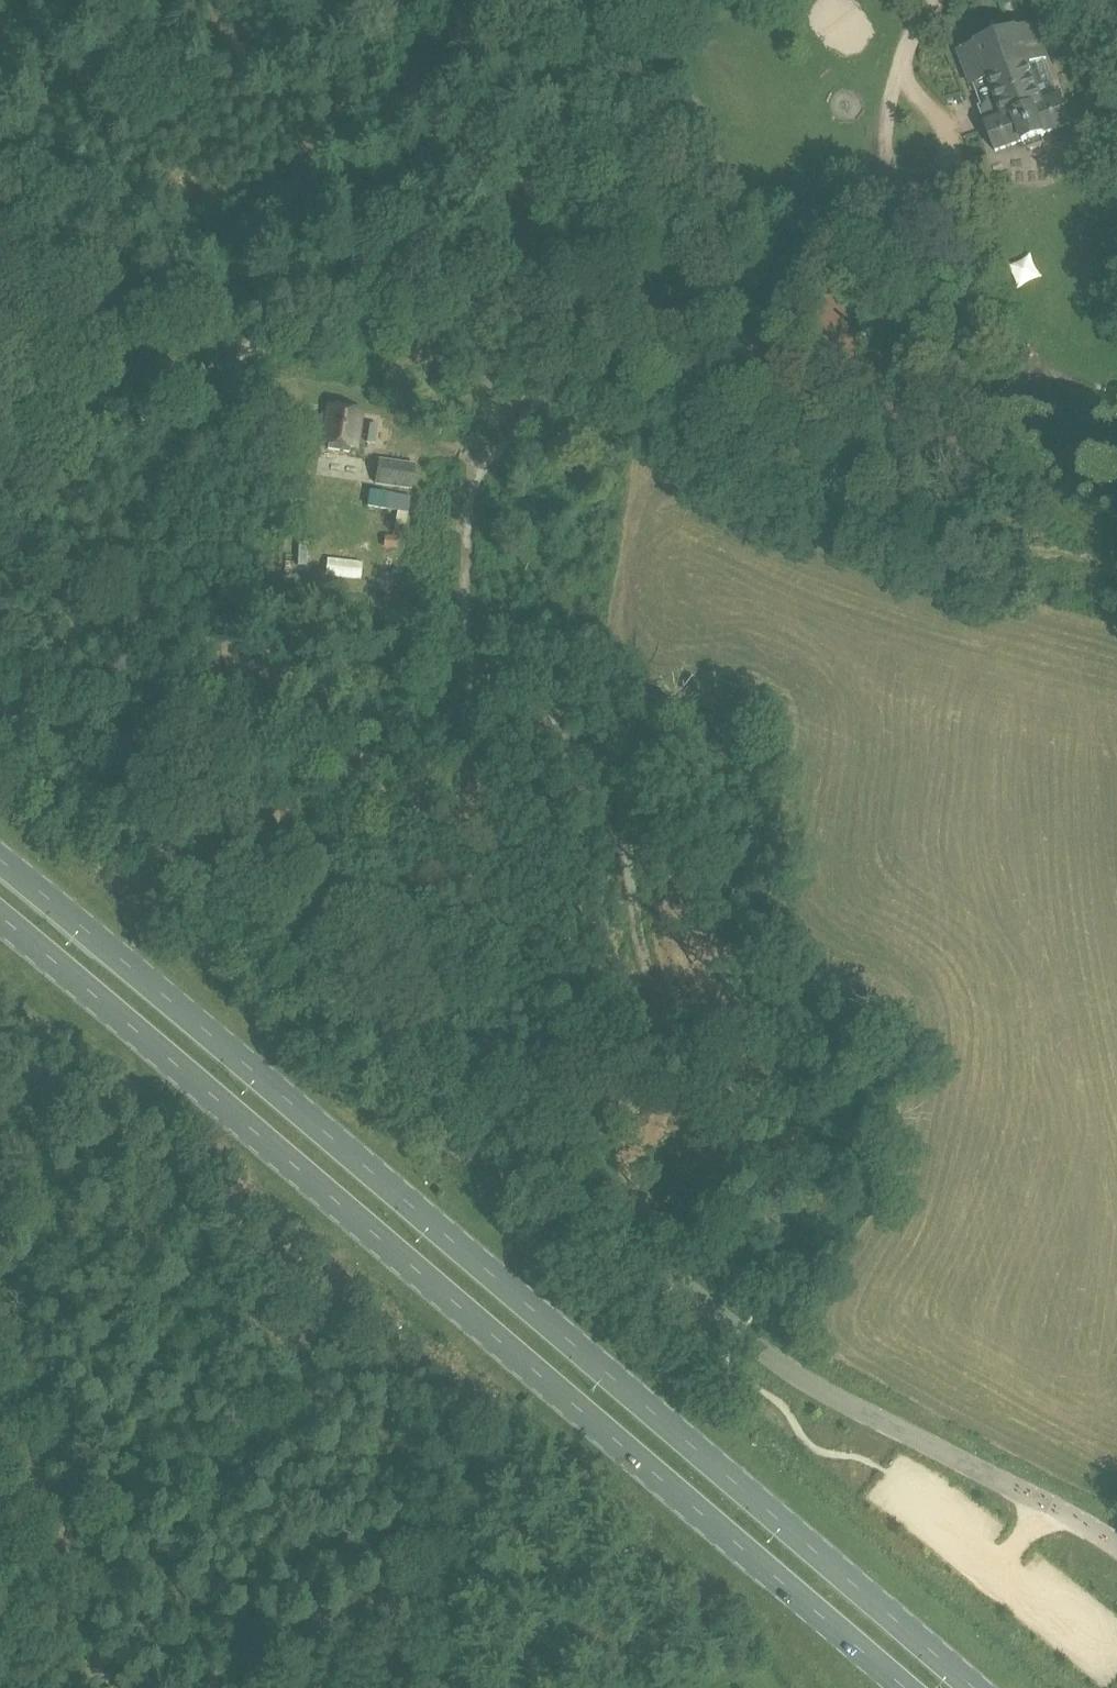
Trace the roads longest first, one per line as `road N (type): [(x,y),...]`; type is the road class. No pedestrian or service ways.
road 1 (unclassified): [(1116,1548),(812,1388),(733,1330),(0,695)]
road 2 (primary): [(976,1687),(0,859)]
road 3 (primary): [(0,916),(903,1687)]
road 4 (track): [(112,1687),(90,1640),(91,1544),(20,1451),(0,1438)]
road 5 (track): [(905,71),(882,148),(898,172),(923,180),(940,170),(950,149),(946,127),(920,97)]
road 6 (track): [(363,1687),(381,1631),(277,1687)]

